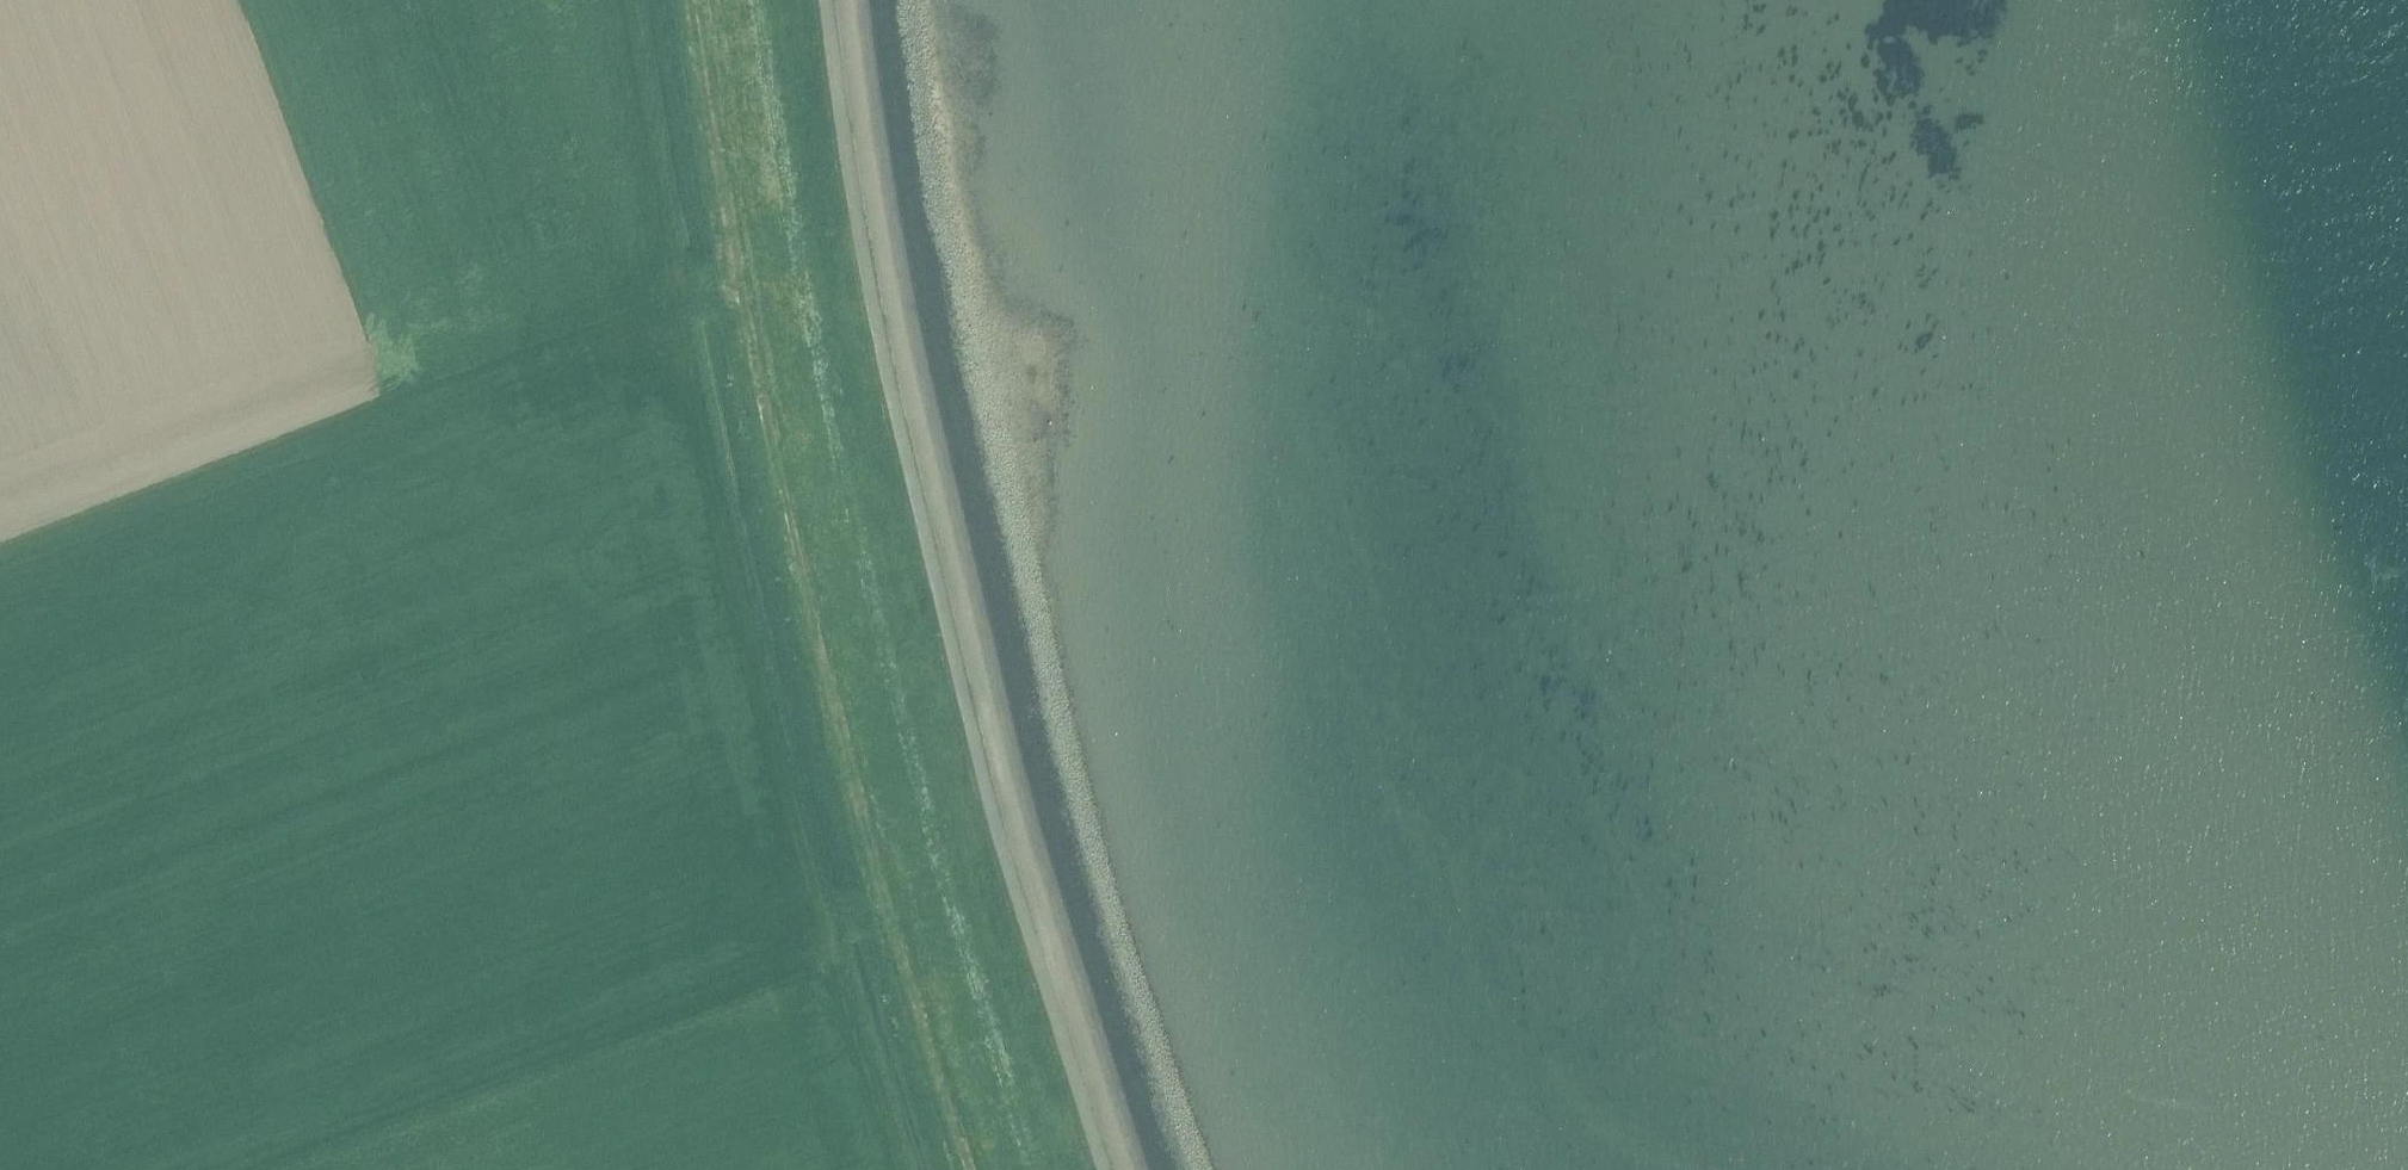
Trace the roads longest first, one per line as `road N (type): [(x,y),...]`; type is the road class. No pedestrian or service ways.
road 1 (track): [(971,1169),(854,806),(781,491),(695,0)]

